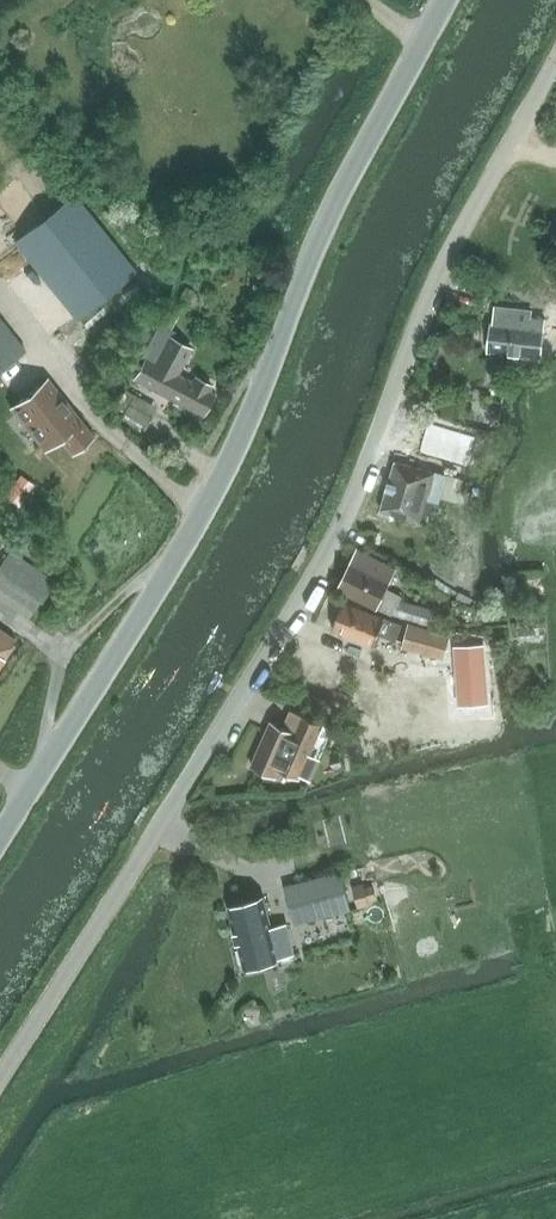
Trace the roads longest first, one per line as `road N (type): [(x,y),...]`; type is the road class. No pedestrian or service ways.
road 1 (tertiary): [(0,1077),(344,544),(455,249),(555,61)]
road 2 (unclassified): [(0,847),(193,550),(261,428),(320,269),(454,0)]

